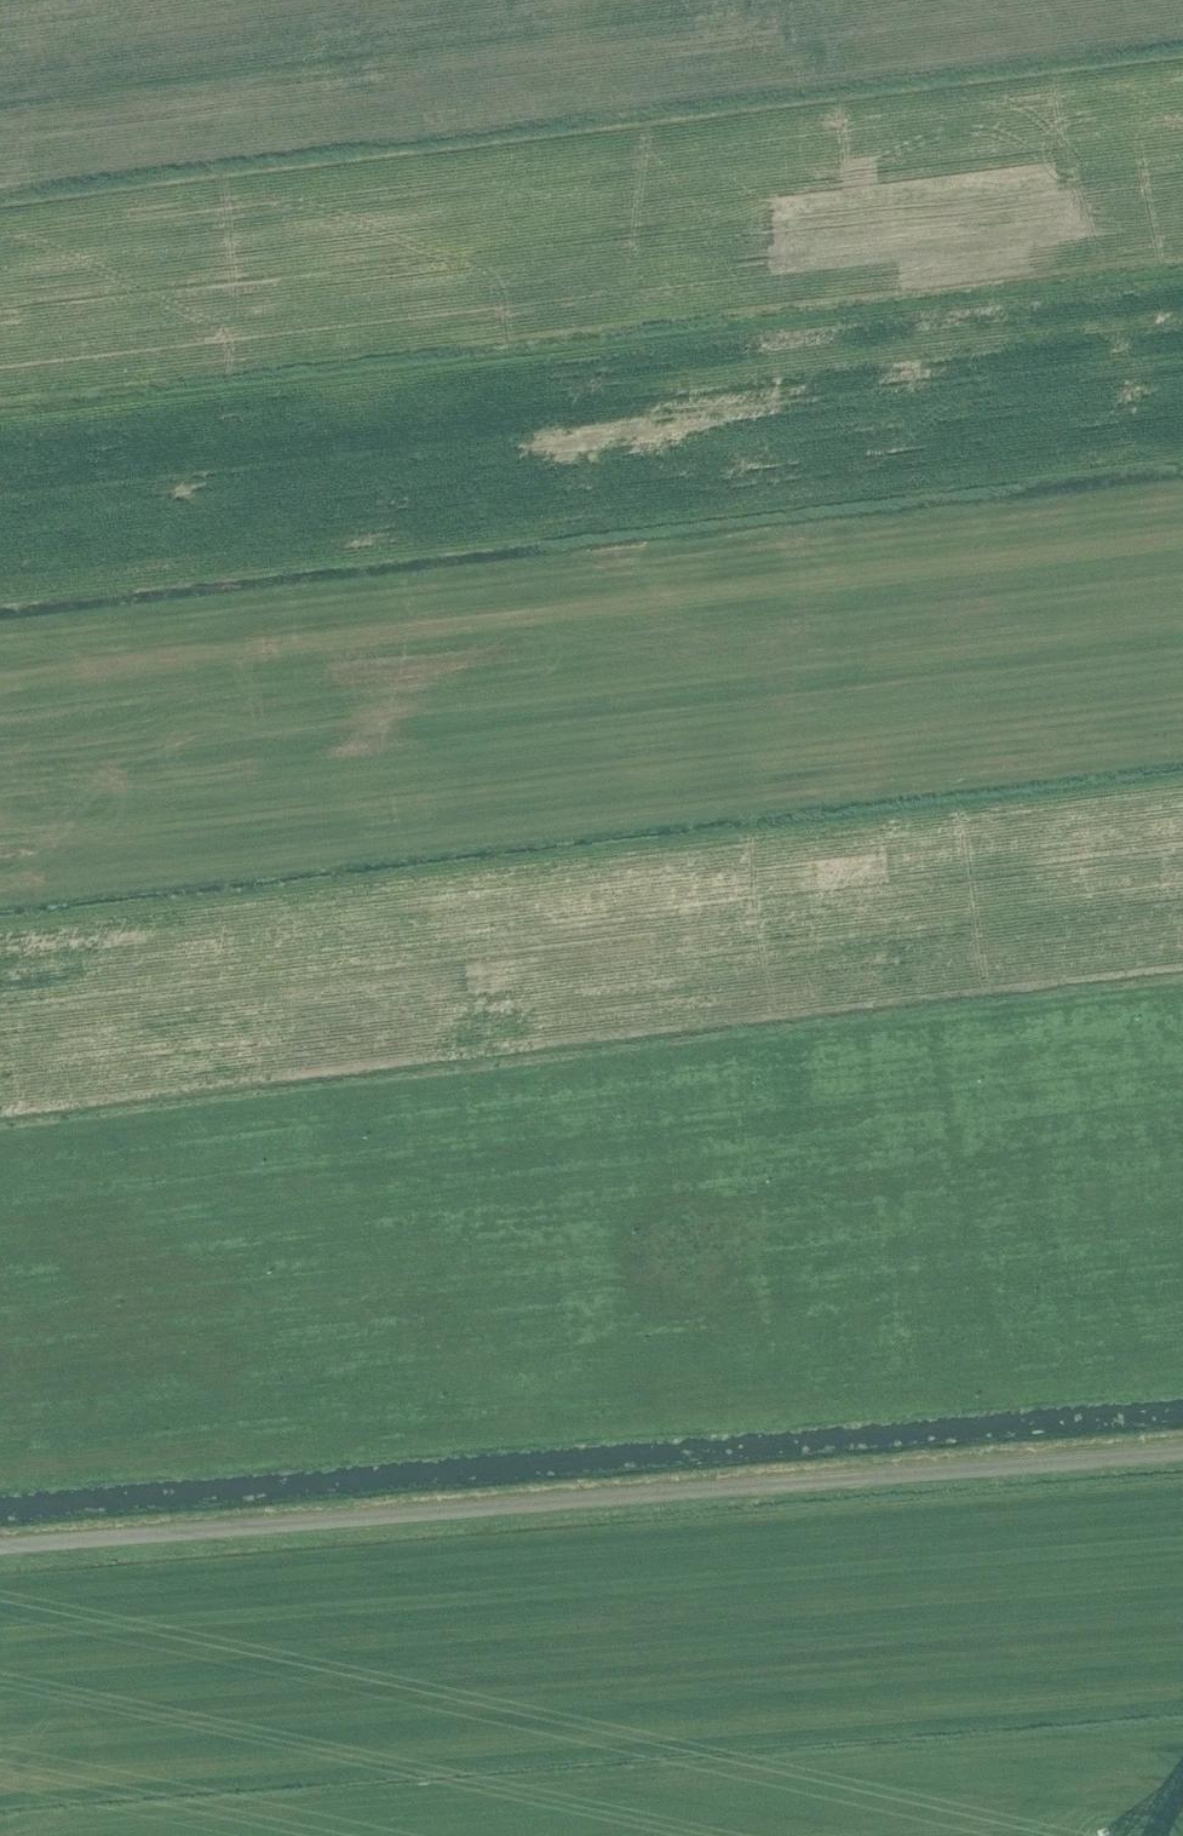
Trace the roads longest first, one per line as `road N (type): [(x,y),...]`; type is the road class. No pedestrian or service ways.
road 1 (unclassified): [(0,1548),(1182,1448)]

